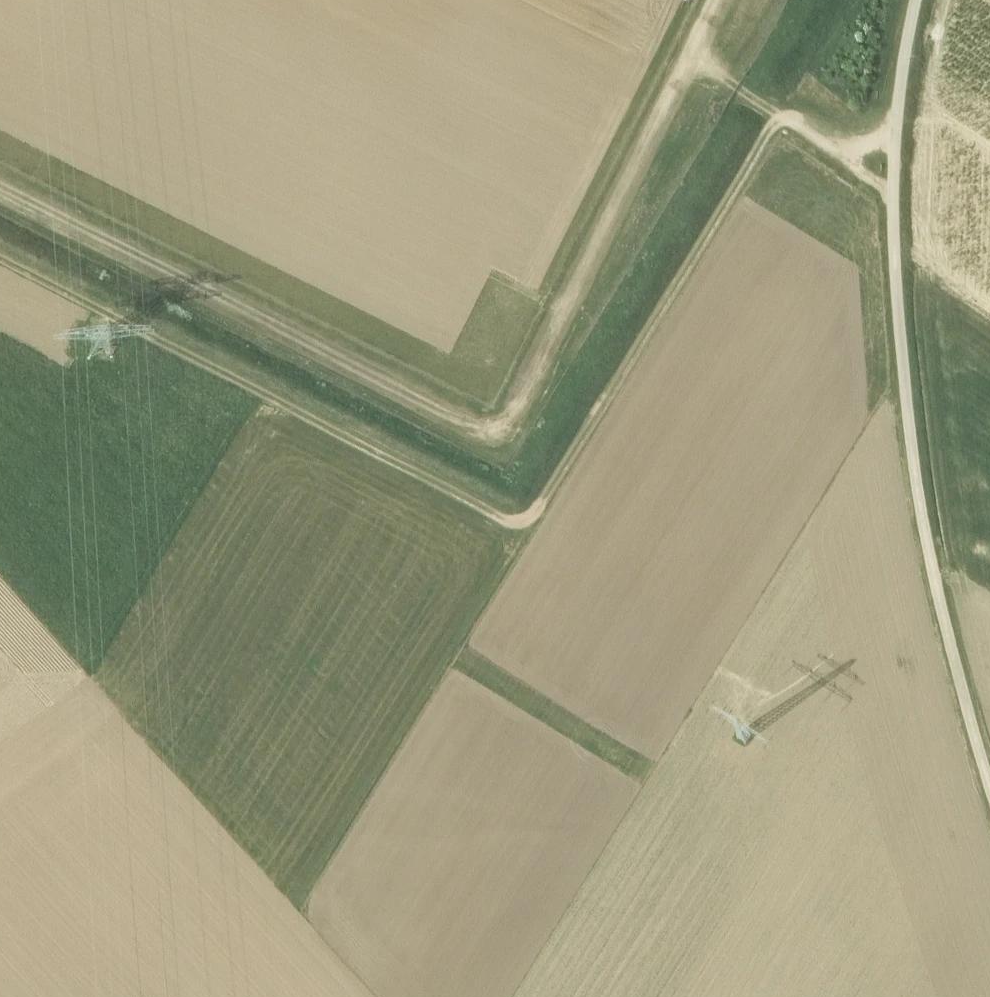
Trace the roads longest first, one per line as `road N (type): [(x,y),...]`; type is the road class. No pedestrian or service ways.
road 1 (track): [(0,260),(517,522),(533,515),(770,112)]
road 2 (unclassified): [(918,0),(886,193),(926,537),(989,792)]
road 3 (track): [(886,193),(695,60)]

